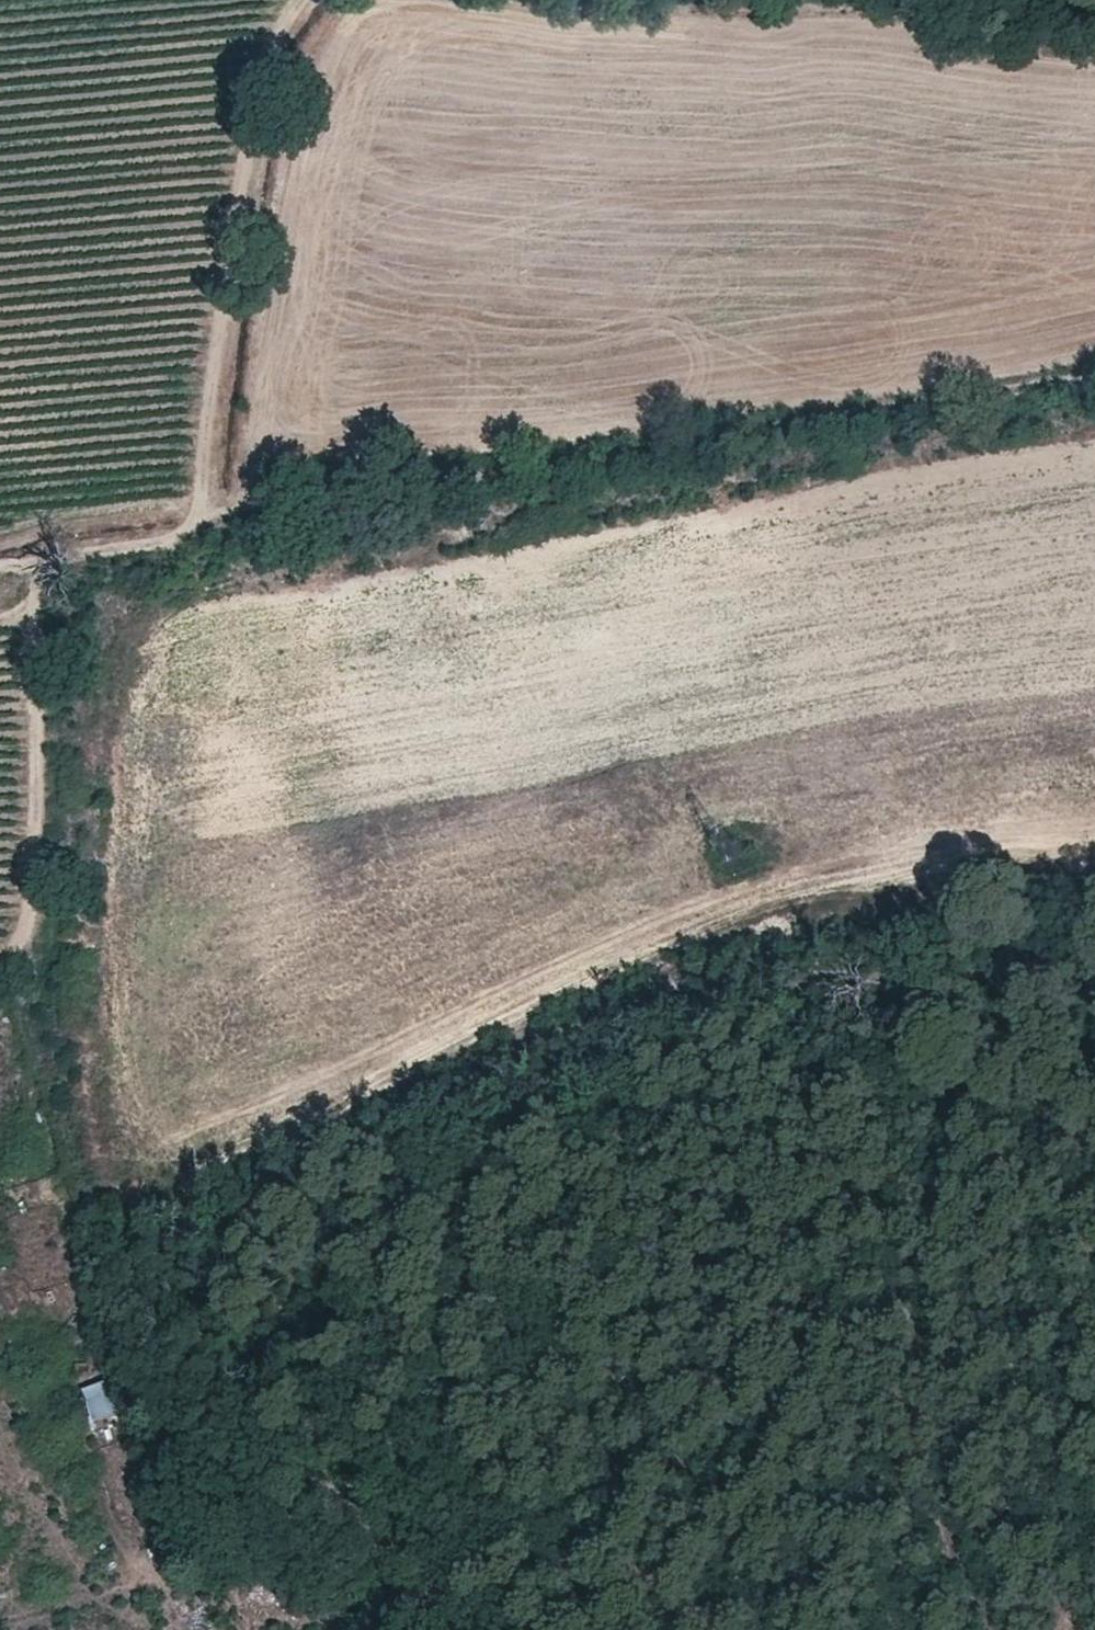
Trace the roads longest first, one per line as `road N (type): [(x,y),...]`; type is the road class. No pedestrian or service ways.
road 1 (track): [(0,575),(237,548),(800,436),(1094,389)]

